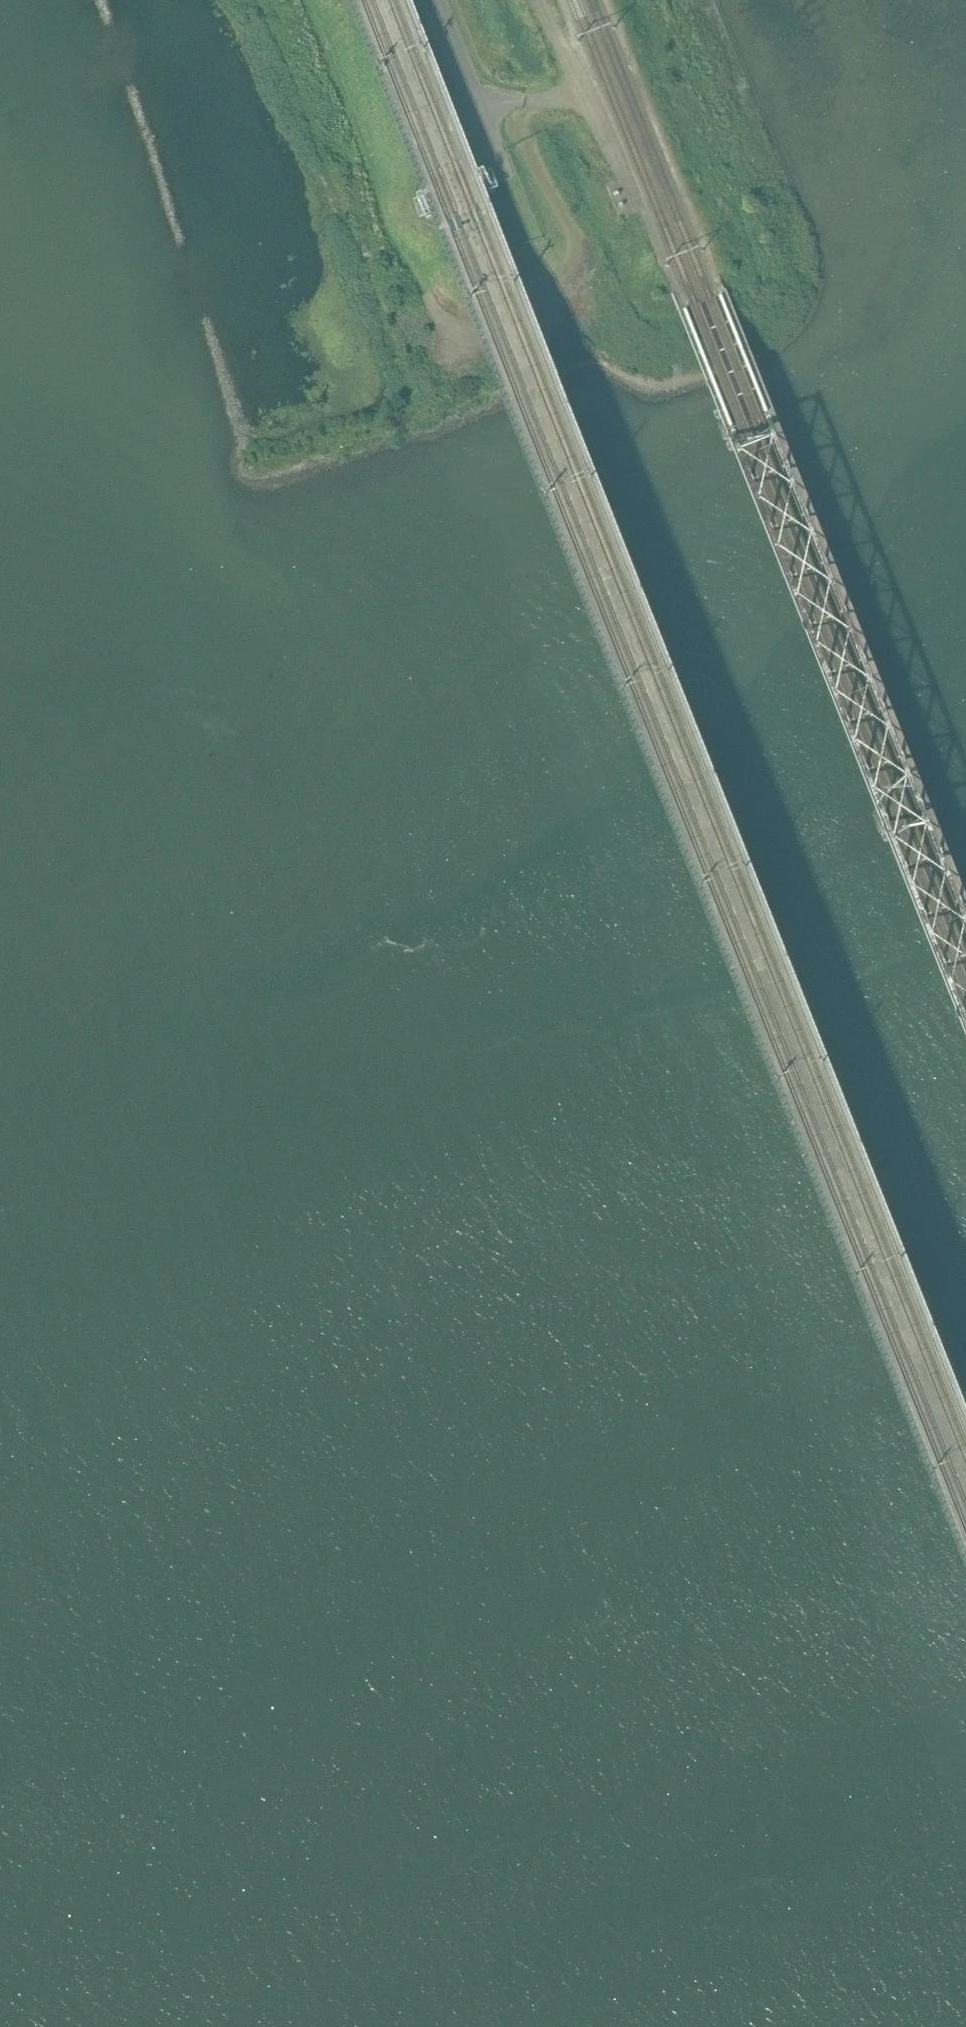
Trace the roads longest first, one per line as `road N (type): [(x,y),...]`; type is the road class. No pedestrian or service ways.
road 1 (track): [(308,0),(386,232),(432,309),(453,326),(509,316),(564,278),(575,259),(571,232),(510,121)]

